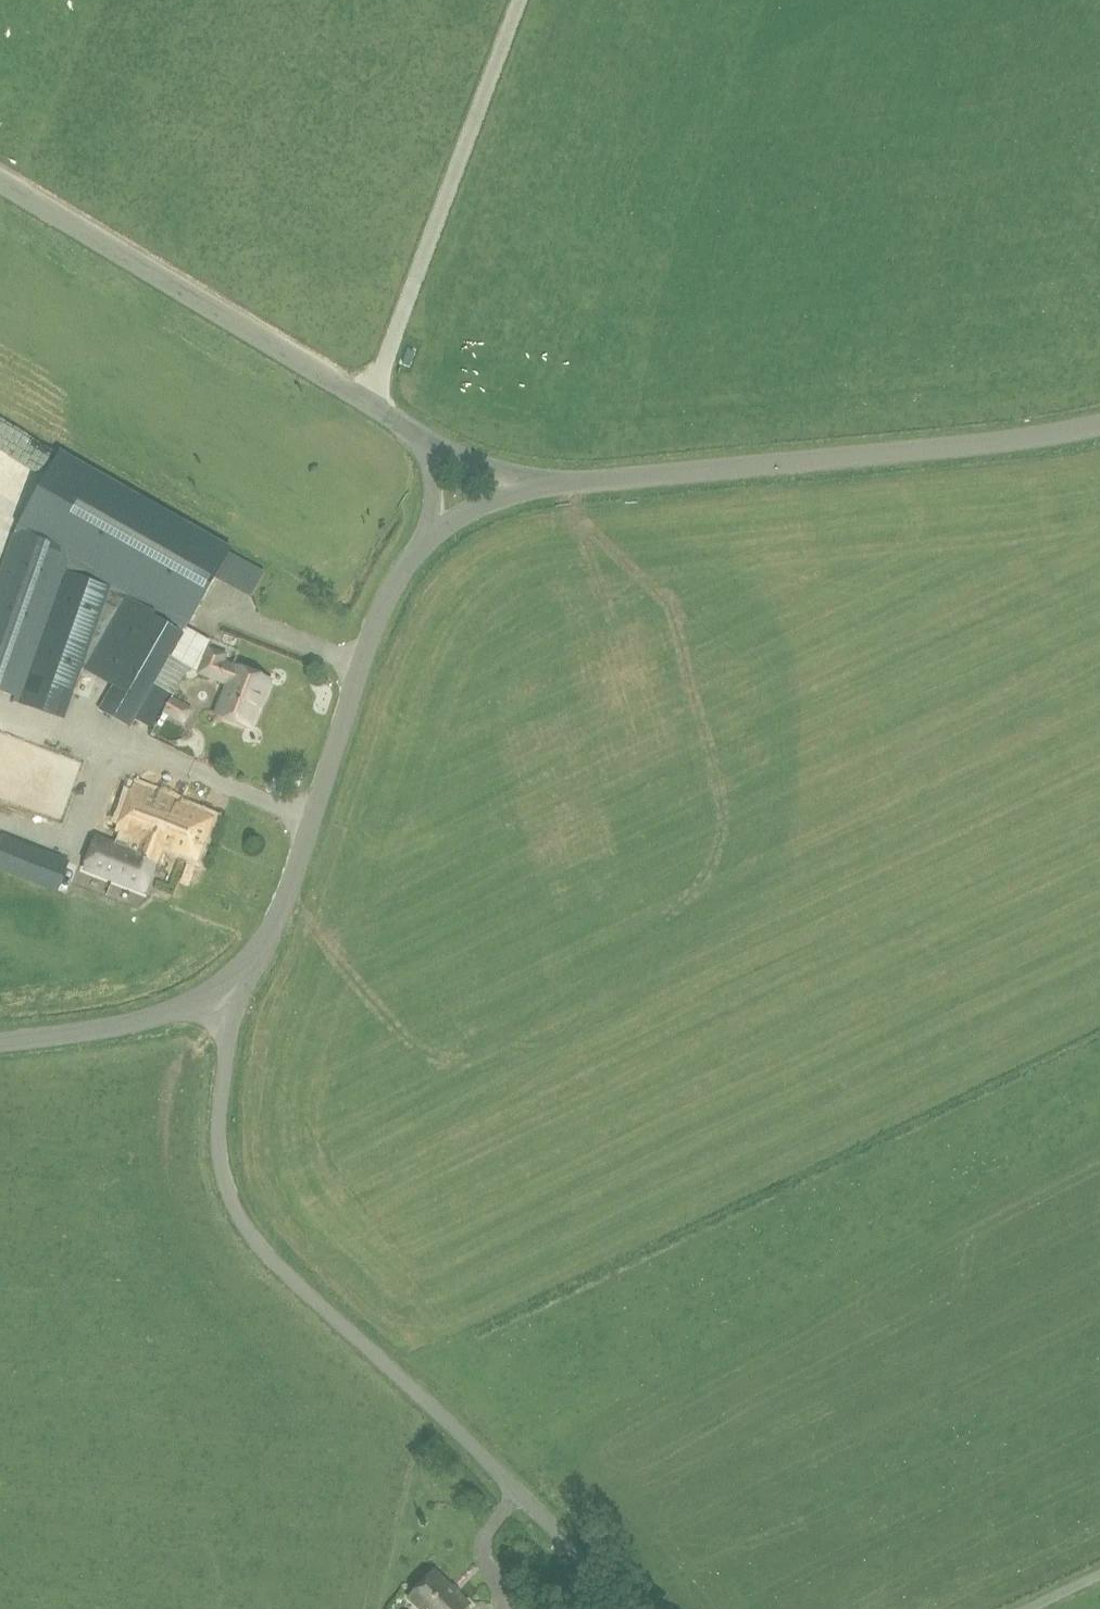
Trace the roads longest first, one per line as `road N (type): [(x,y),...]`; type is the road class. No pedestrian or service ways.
road 1 (unclassified): [(630,1608),(243,1227),(216,1157),(222,1045),(213,999)]
road 2 (unclassified): [(527,485),(822,463),(1099,428)]
road 3 (unclassified): [(213,999),(249,964),(273,925),(380,608),(419,544)]
road 4 (unclassified): [(412,432),(0,187)]
road 5 (unclassified): [(0,1043),(99,1031),(213,999)]
road 6 (unclassified): [(527,485),(412,432)]
road 7 (unclassified): [(419,544),(527,485)]

